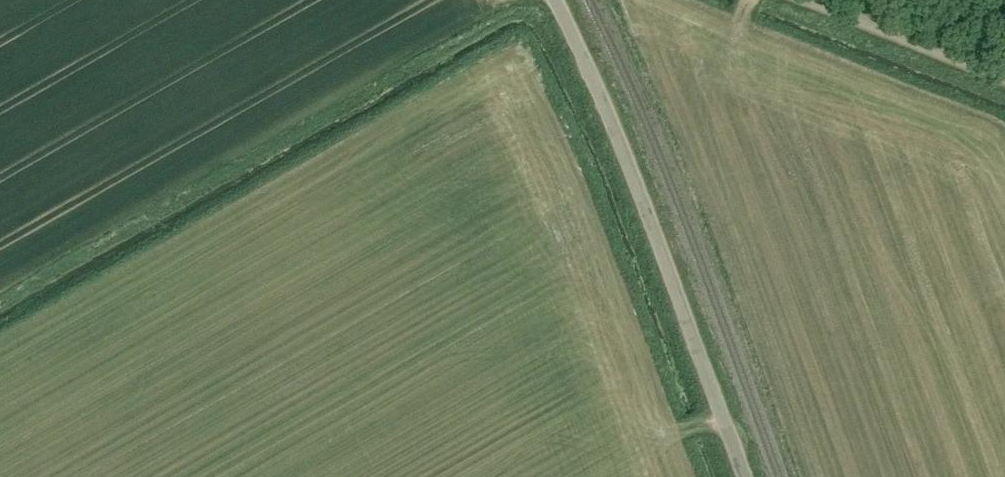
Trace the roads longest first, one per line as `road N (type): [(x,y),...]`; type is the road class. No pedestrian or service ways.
road 1 (unclassified): [(556,0),(613,126),(744,476)]
road 2 (unclassified): [(1004,75),(810,0)]

